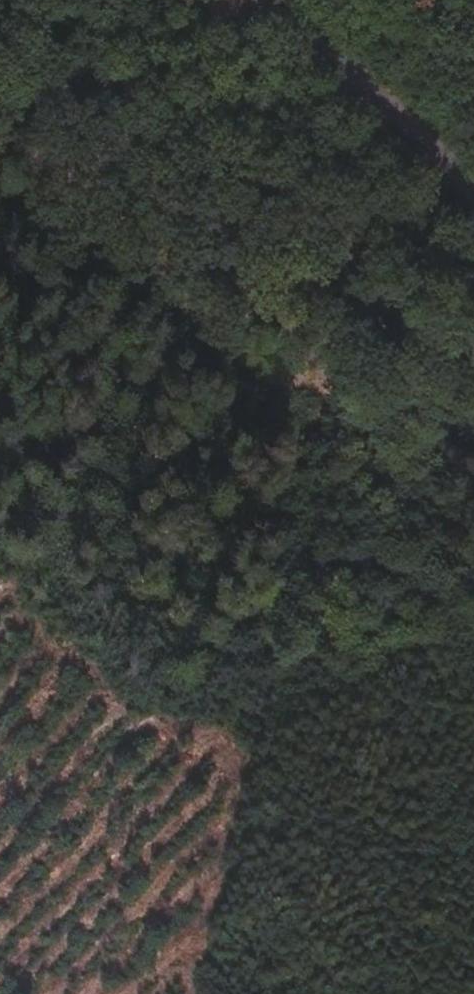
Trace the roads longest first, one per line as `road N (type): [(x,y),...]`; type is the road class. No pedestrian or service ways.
road 1 (unclassified): [(259,0),(473,193)]

